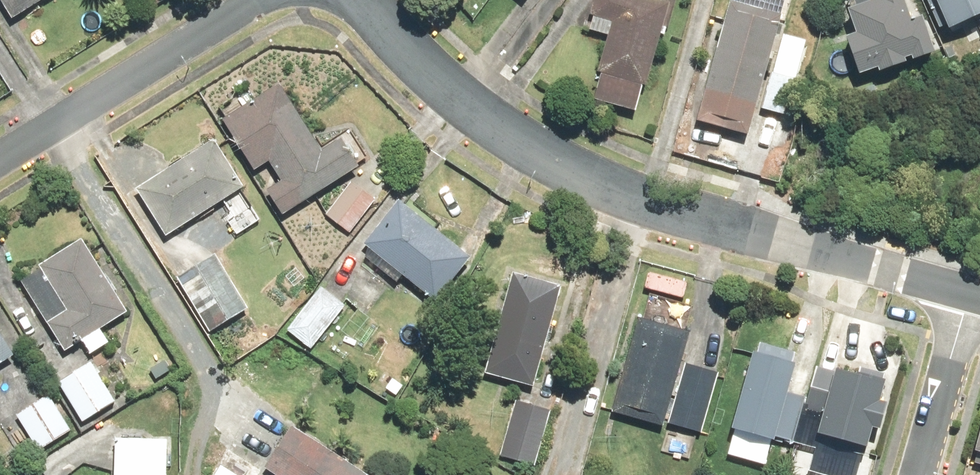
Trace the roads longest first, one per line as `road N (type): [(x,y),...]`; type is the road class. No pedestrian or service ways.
road 1 (residential): [(971,295),(657,202),(602,177),(502,123),(425,61),(370,0)]
road 2 (residential): [(0,161),(270,0)]
road 3 (residential): [(971,295),(918,474)]

